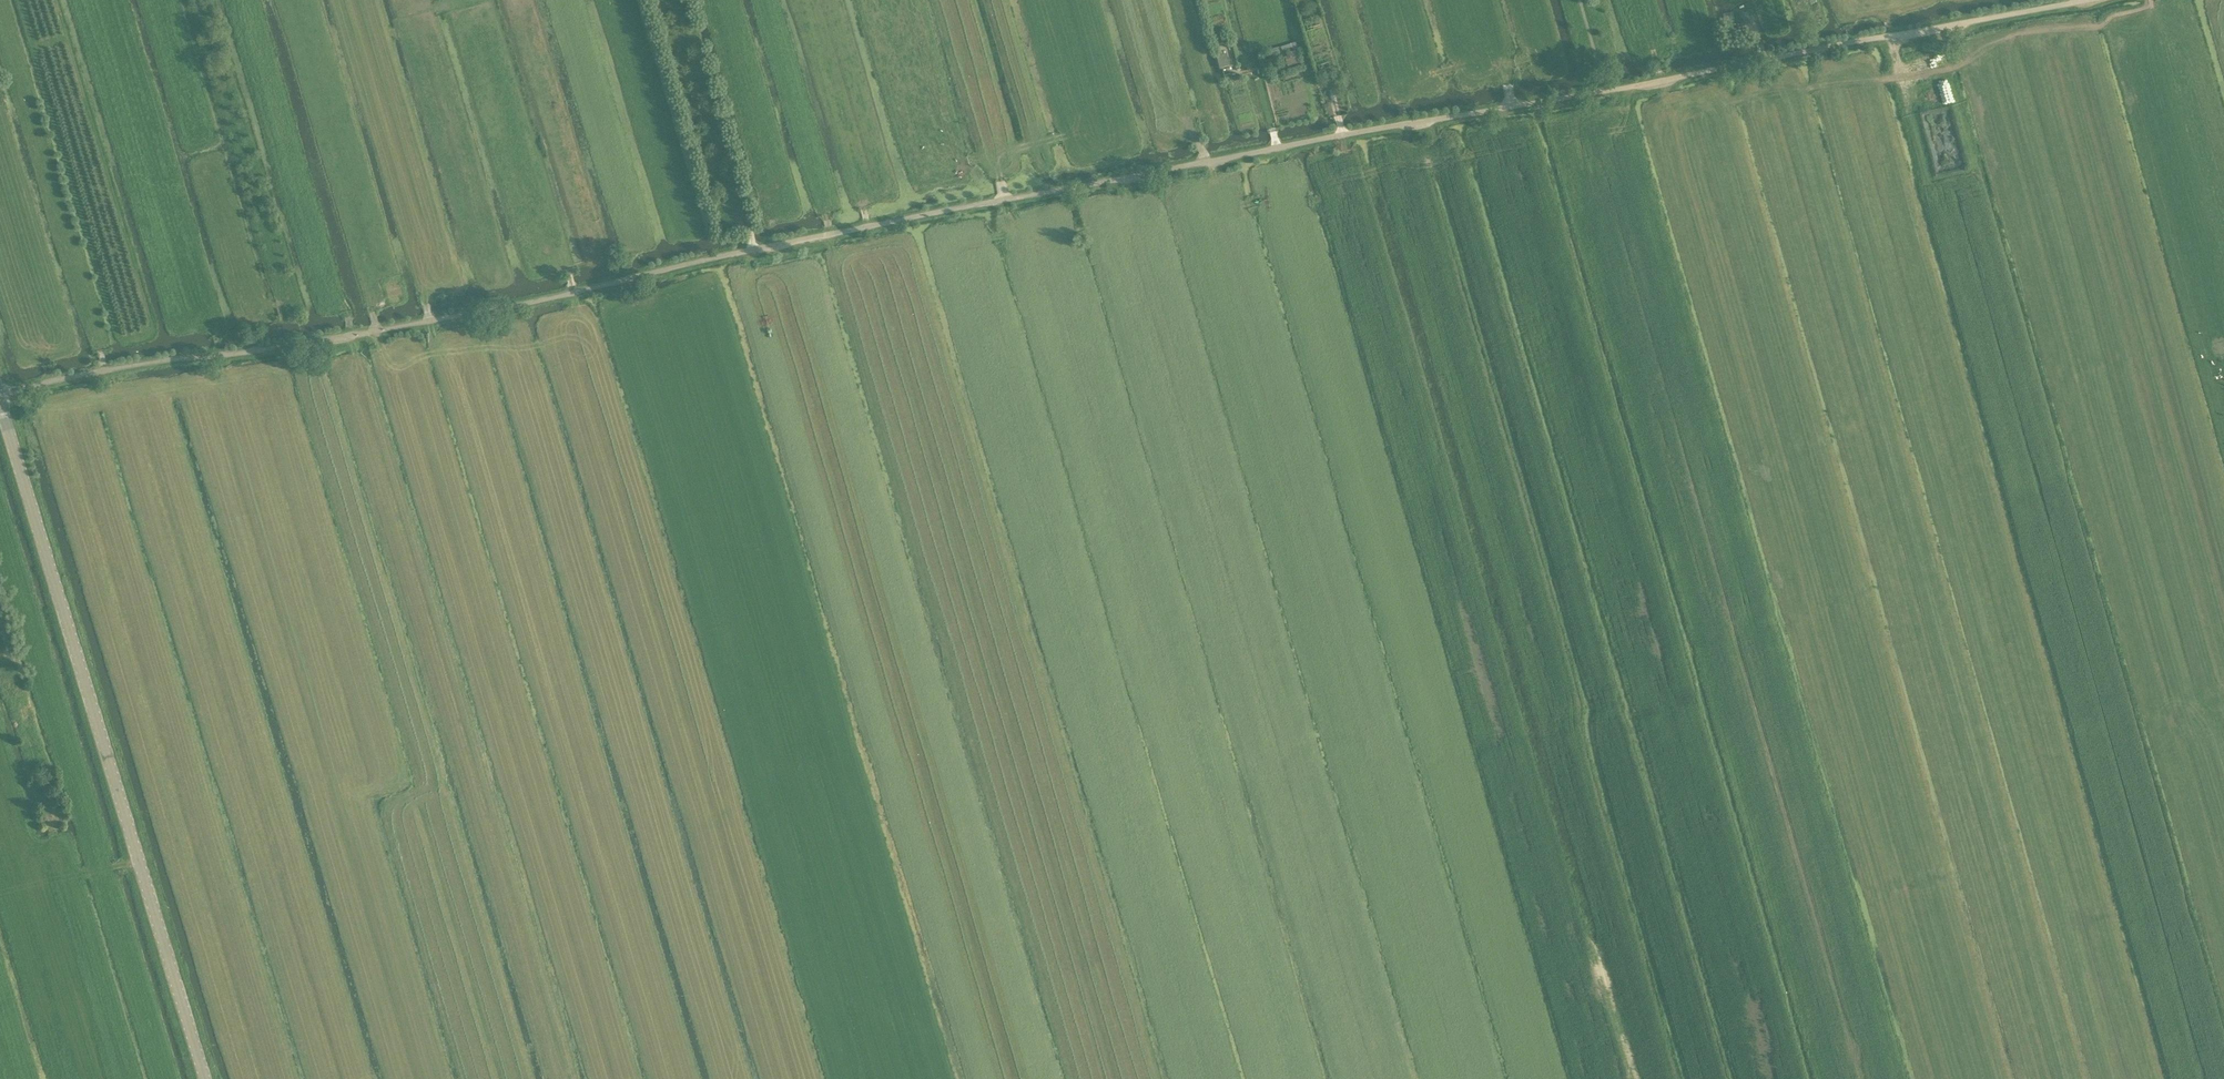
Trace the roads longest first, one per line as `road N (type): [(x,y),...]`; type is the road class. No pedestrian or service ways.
road 1 (unclassified): [(205,1078),(0,402)]

